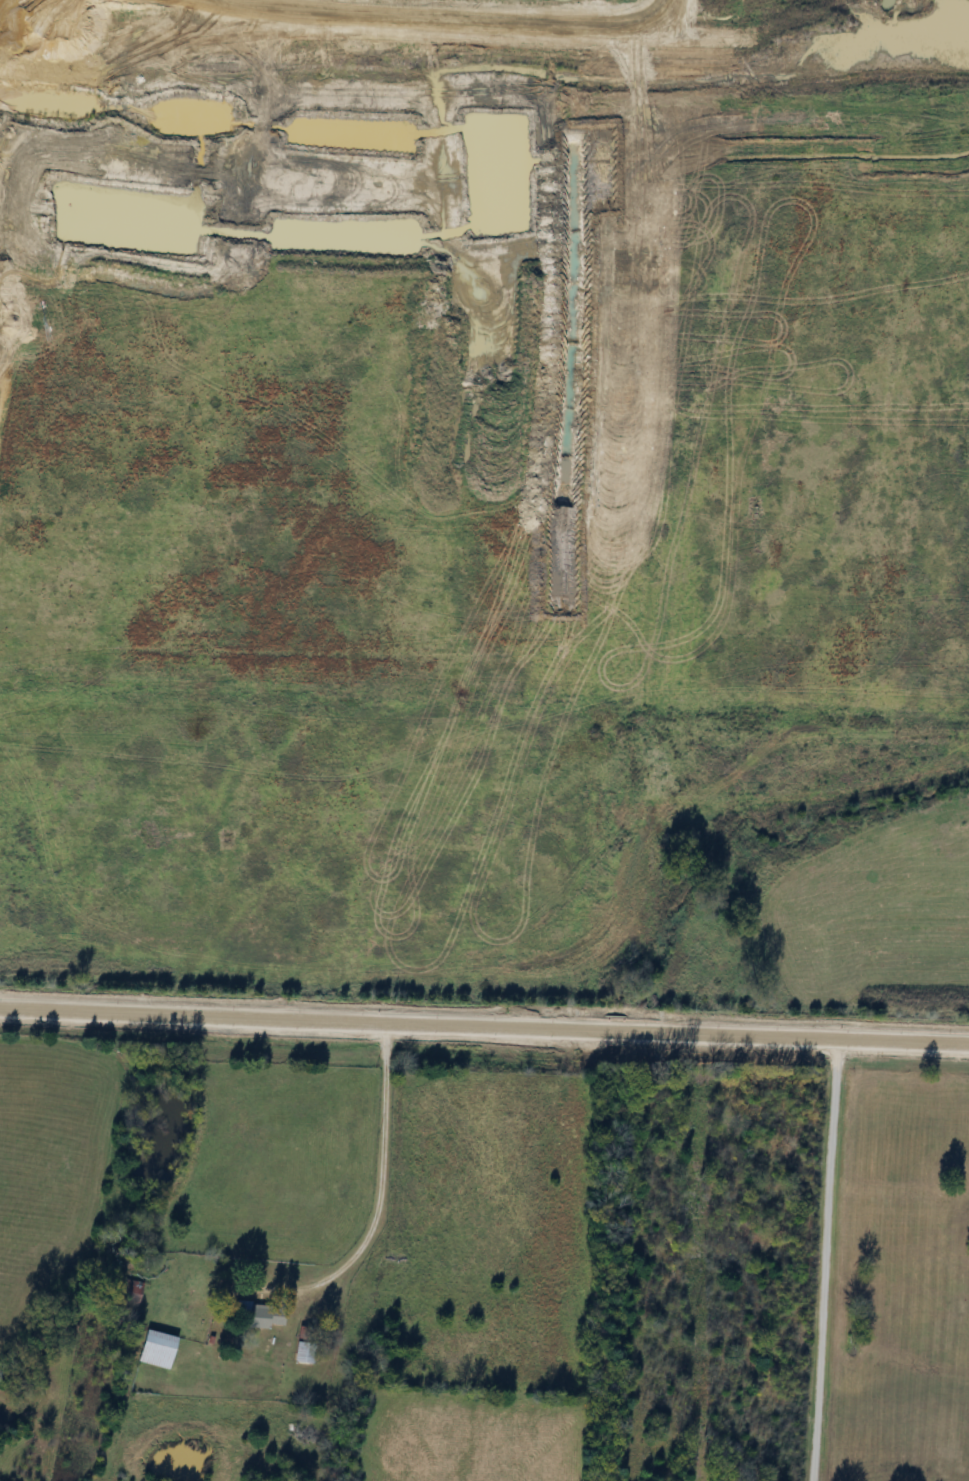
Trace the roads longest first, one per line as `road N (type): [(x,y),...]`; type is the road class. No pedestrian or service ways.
road 1 (secondary): [(0,1007),(968,1041)]

